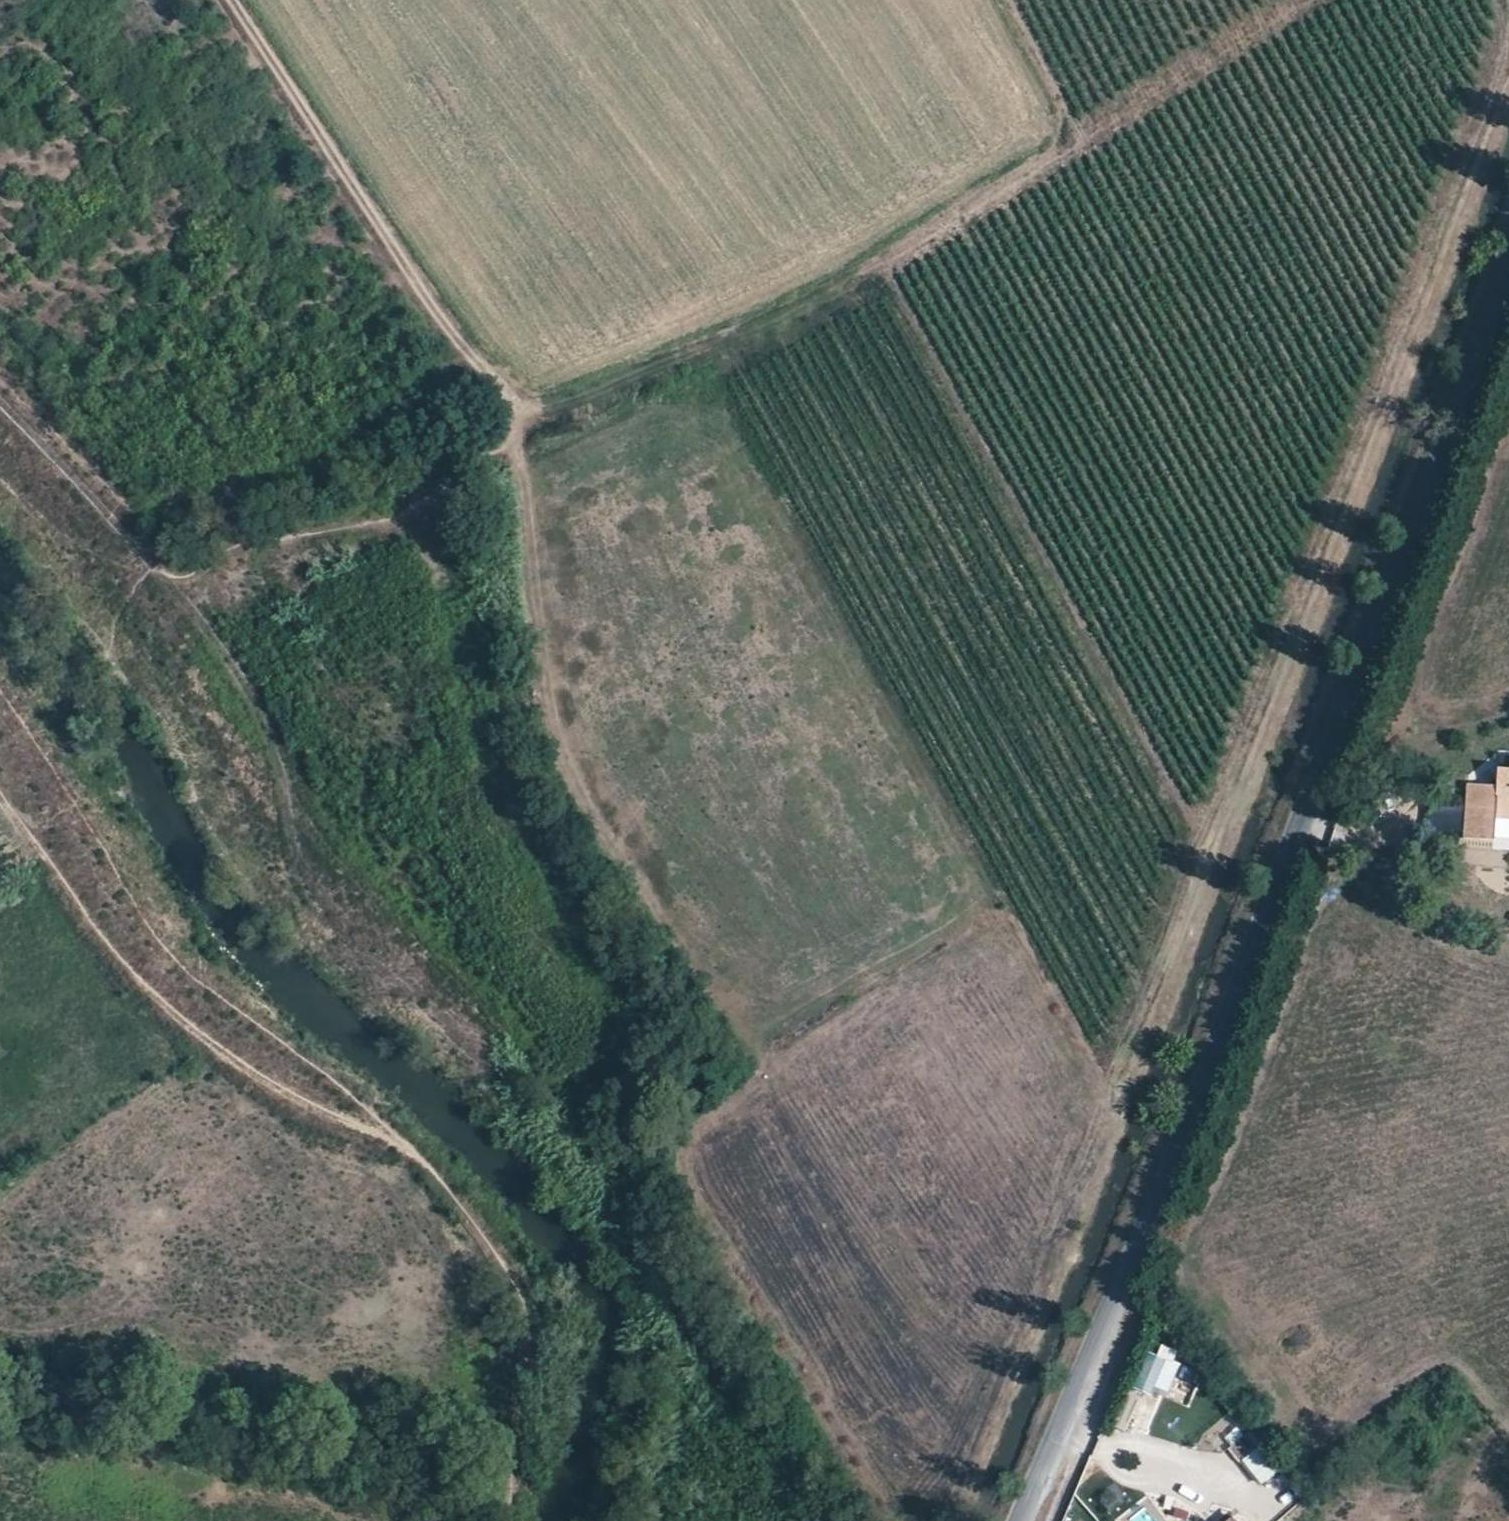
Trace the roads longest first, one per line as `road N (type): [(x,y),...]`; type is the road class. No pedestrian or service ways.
road 1 (unclassified): [(1508,256),(1258,933),(1013,1520)]
road 2 (track): [(231,0),(425,294),(511,400),(530,562)]

